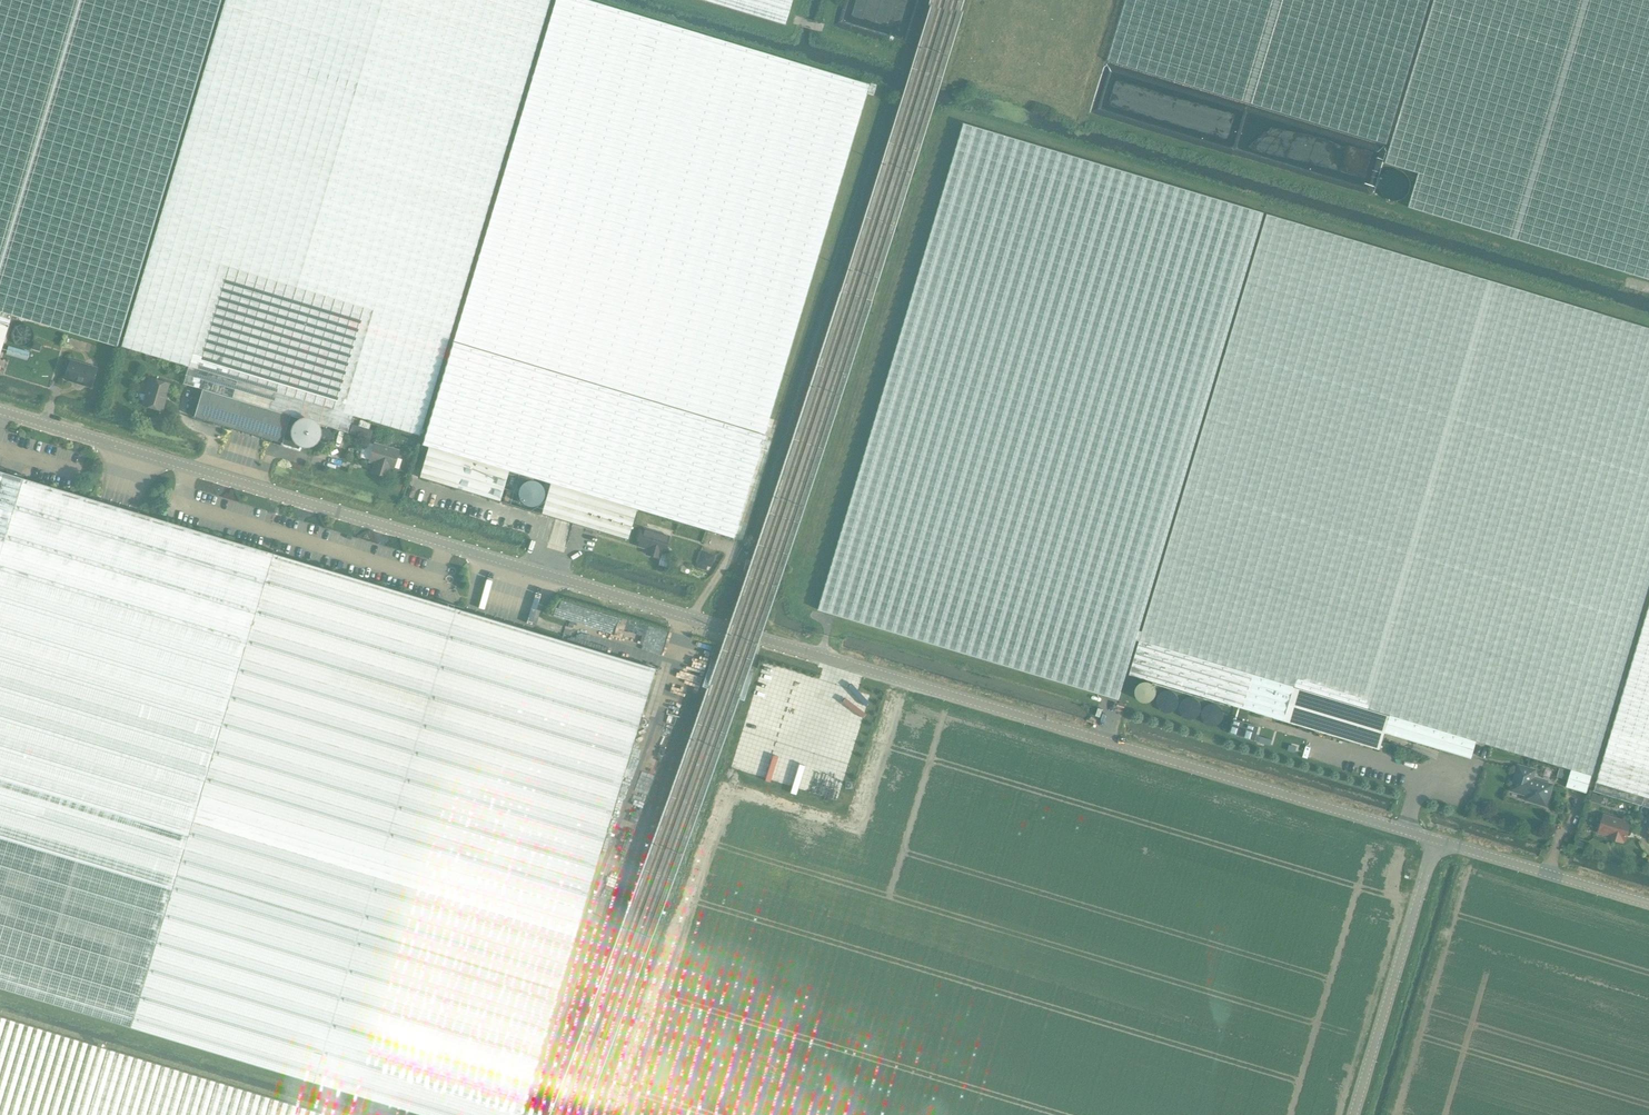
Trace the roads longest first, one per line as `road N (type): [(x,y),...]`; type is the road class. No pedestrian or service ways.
road 1 (unclassified): [(1435,839),(0,410)]
road 2 (unclassified): [(1353,1114),(1435,839)]
road 3 (unclassified): [(1648,903),(1435,839)]

